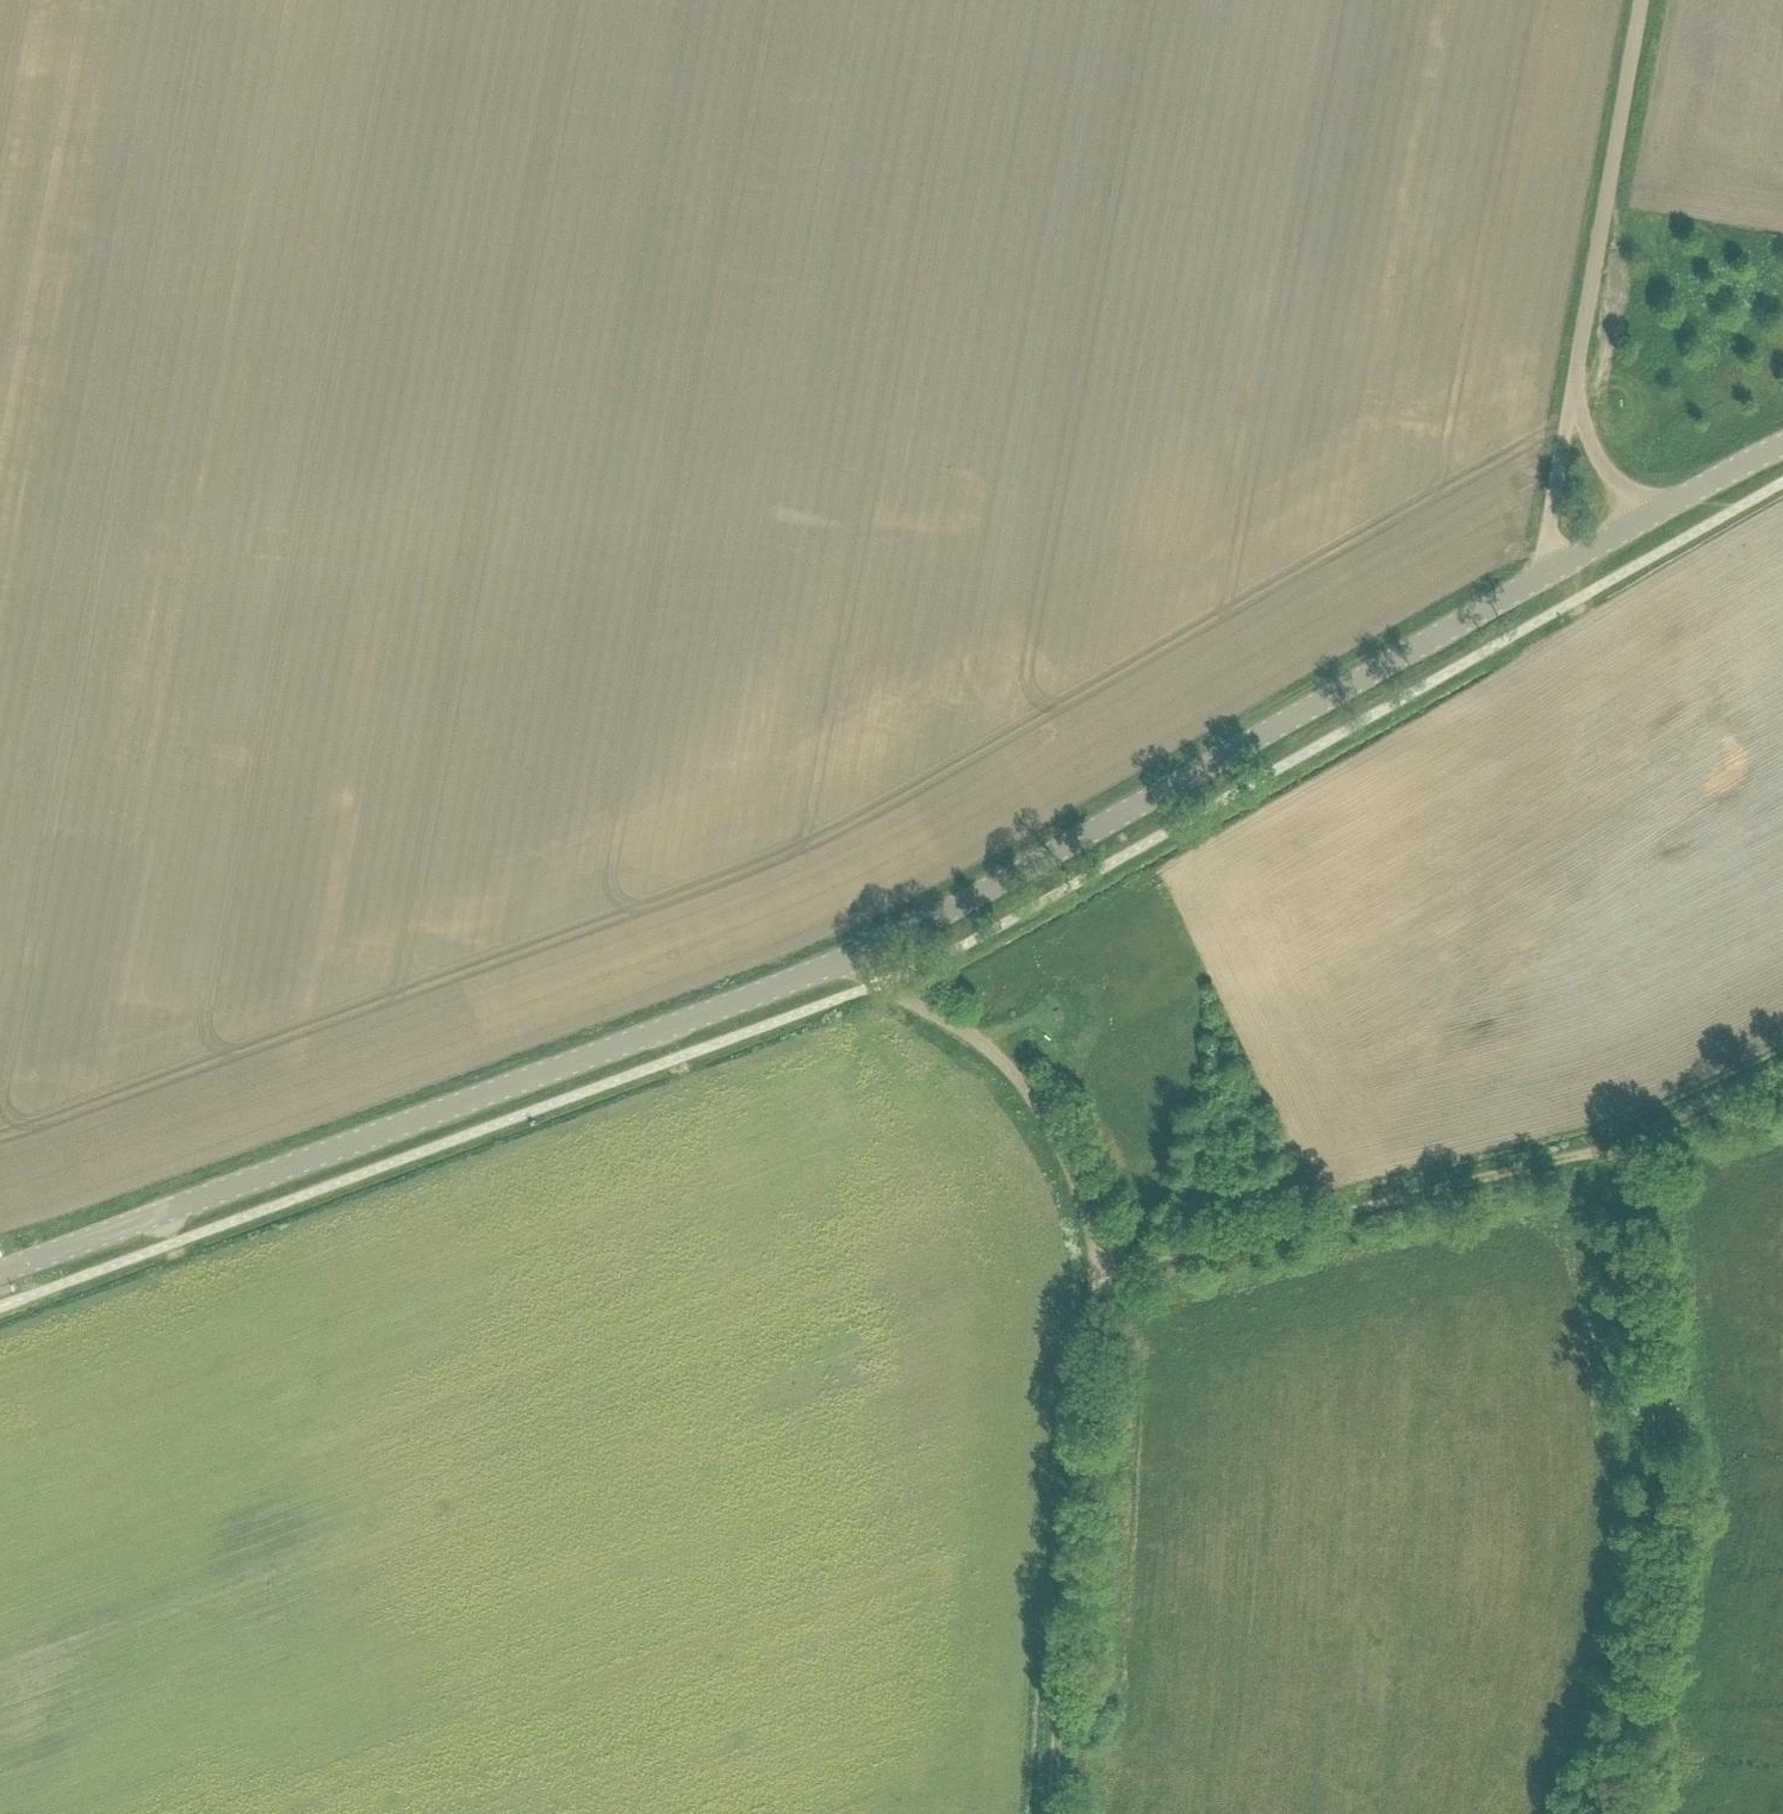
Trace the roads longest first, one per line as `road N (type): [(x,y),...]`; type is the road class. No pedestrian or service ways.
road 1 (tertiary): [(855,960),(10,1267)]
road 2 (tertiary): [(1542,574),(1323,704),(855,960)]
road 3 (track): [(1580,1813),(1652,1542),(1643,1362),(1617,1144)]
road 4 (track): [(1054,1813),(1096,1267)]
road 5 (unclassified): [(1182,1251),(1096,1267),(1084,1202),(1052,1129),(1015,1075),(978,1039),(855,960)]
road 6 (track): [(1617,1144),(1182,1251)]
road 7 (unclassified): [(1570,398),(1639,0)]
road 8 (track): [(1617,1144),(1782,1072)]
road 9 (unclassified): [(1542,574),(1570,398)]
road 10 (tertiary): [(1782,445),(1650,517)]
road 11 (unclassified): [(1650,517),(1602,468),(1570,398)]
road 12 (tertiary): [(1650,517),(1542,574)]

